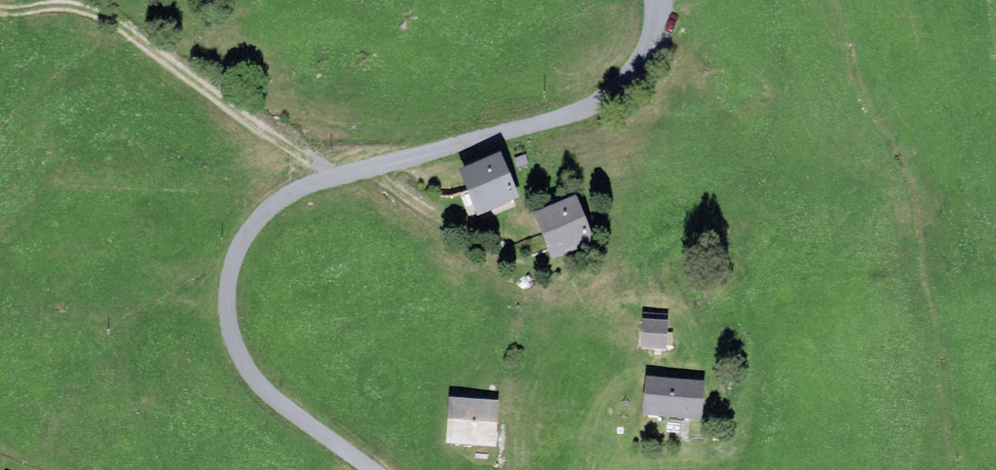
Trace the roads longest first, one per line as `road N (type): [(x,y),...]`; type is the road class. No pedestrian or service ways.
road 1 (unclassified): [(656,0),(642,41),(611,78),(558,104),(319,173),(266,205),(234,266),(235,326),(264,371),(392,469)]
road 2 (track): [(319,173),(114,29),(72,12),(0,16)]

